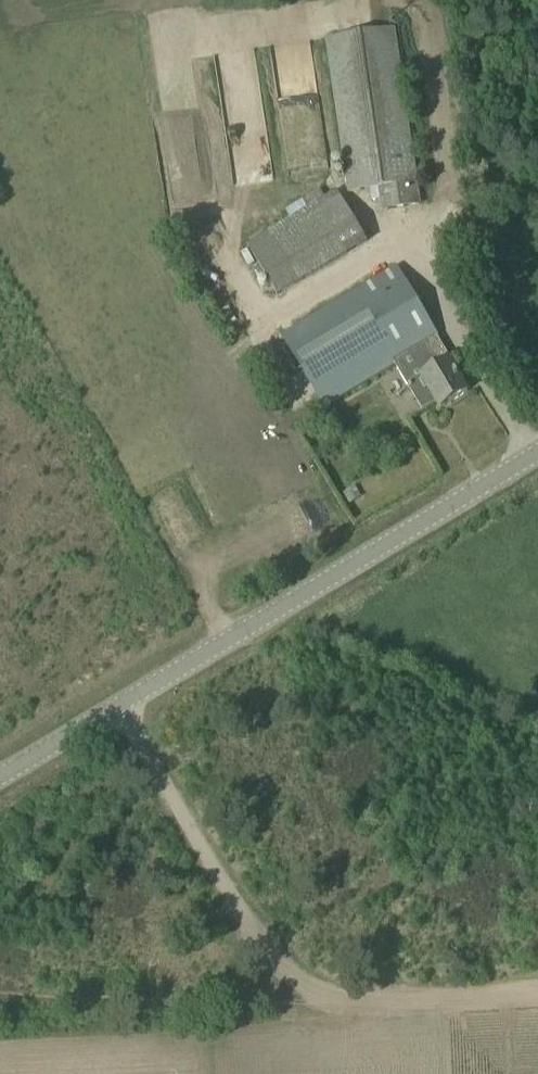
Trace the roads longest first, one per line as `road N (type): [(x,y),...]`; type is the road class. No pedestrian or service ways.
road 1 (unclassified): [(0,776),(537,456)]
road 2 (track): [(120,703),(219,883),(271,960),(312,993),(366,1010),(537,998)]
road 3 (track): [(421,0),(450,189),(537,201)]

